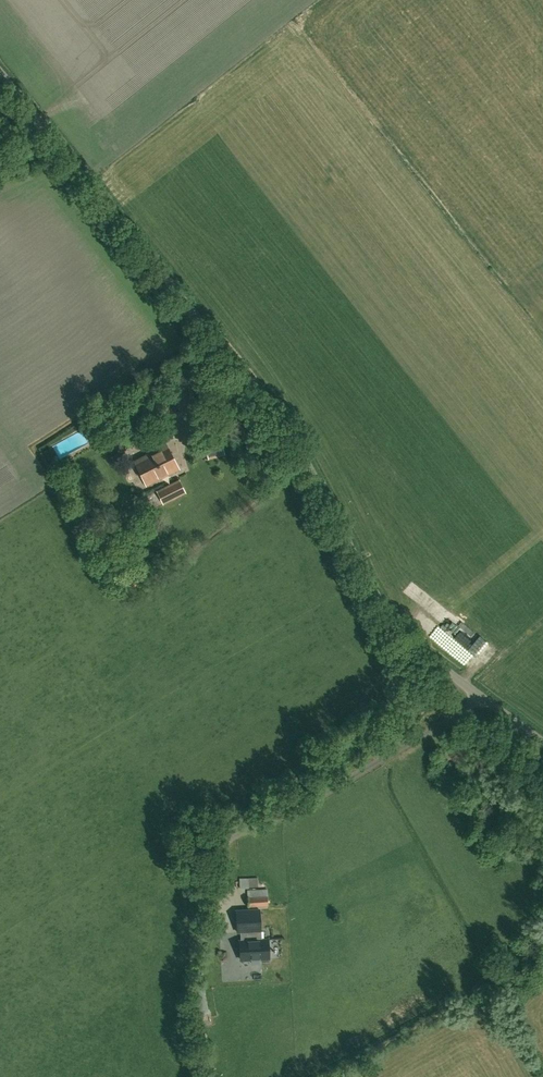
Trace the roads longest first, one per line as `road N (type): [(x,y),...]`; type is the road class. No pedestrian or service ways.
road 1 (unclassified): [(542,743),(395,622),(285,427),(0,72)]

